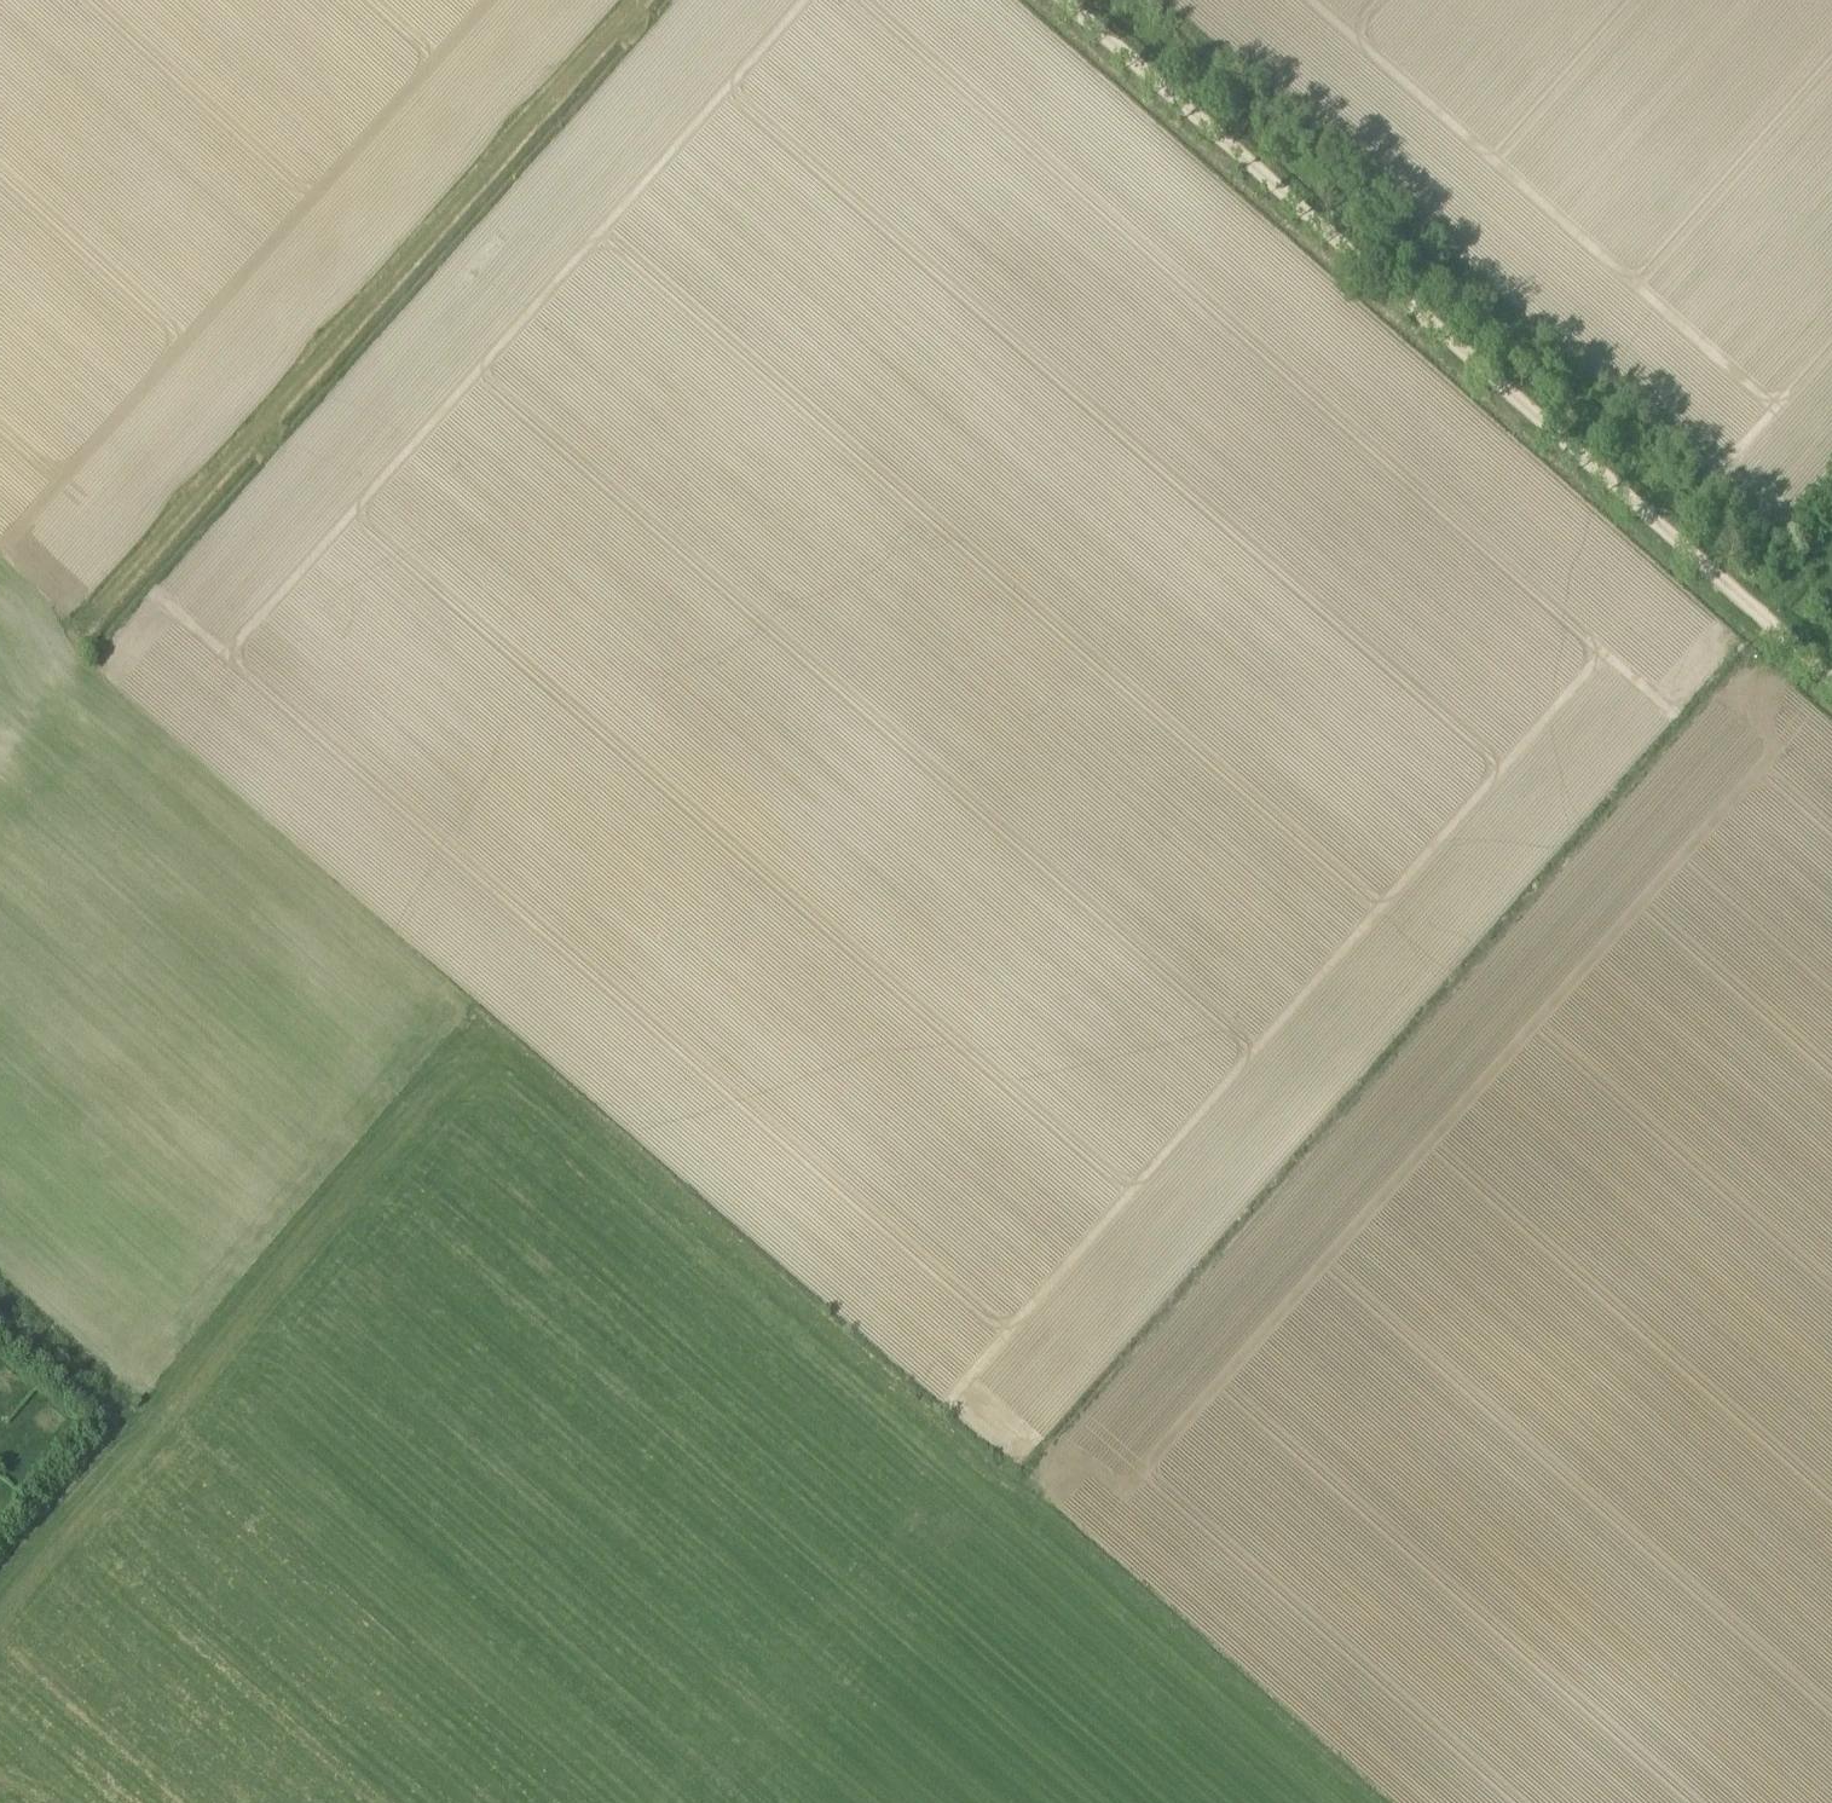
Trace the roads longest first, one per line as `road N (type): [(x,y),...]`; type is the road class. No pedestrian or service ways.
road 1 (track): [(1059,0),(1831,684)]
road 2 (track): [(0,726),(642,0)]

